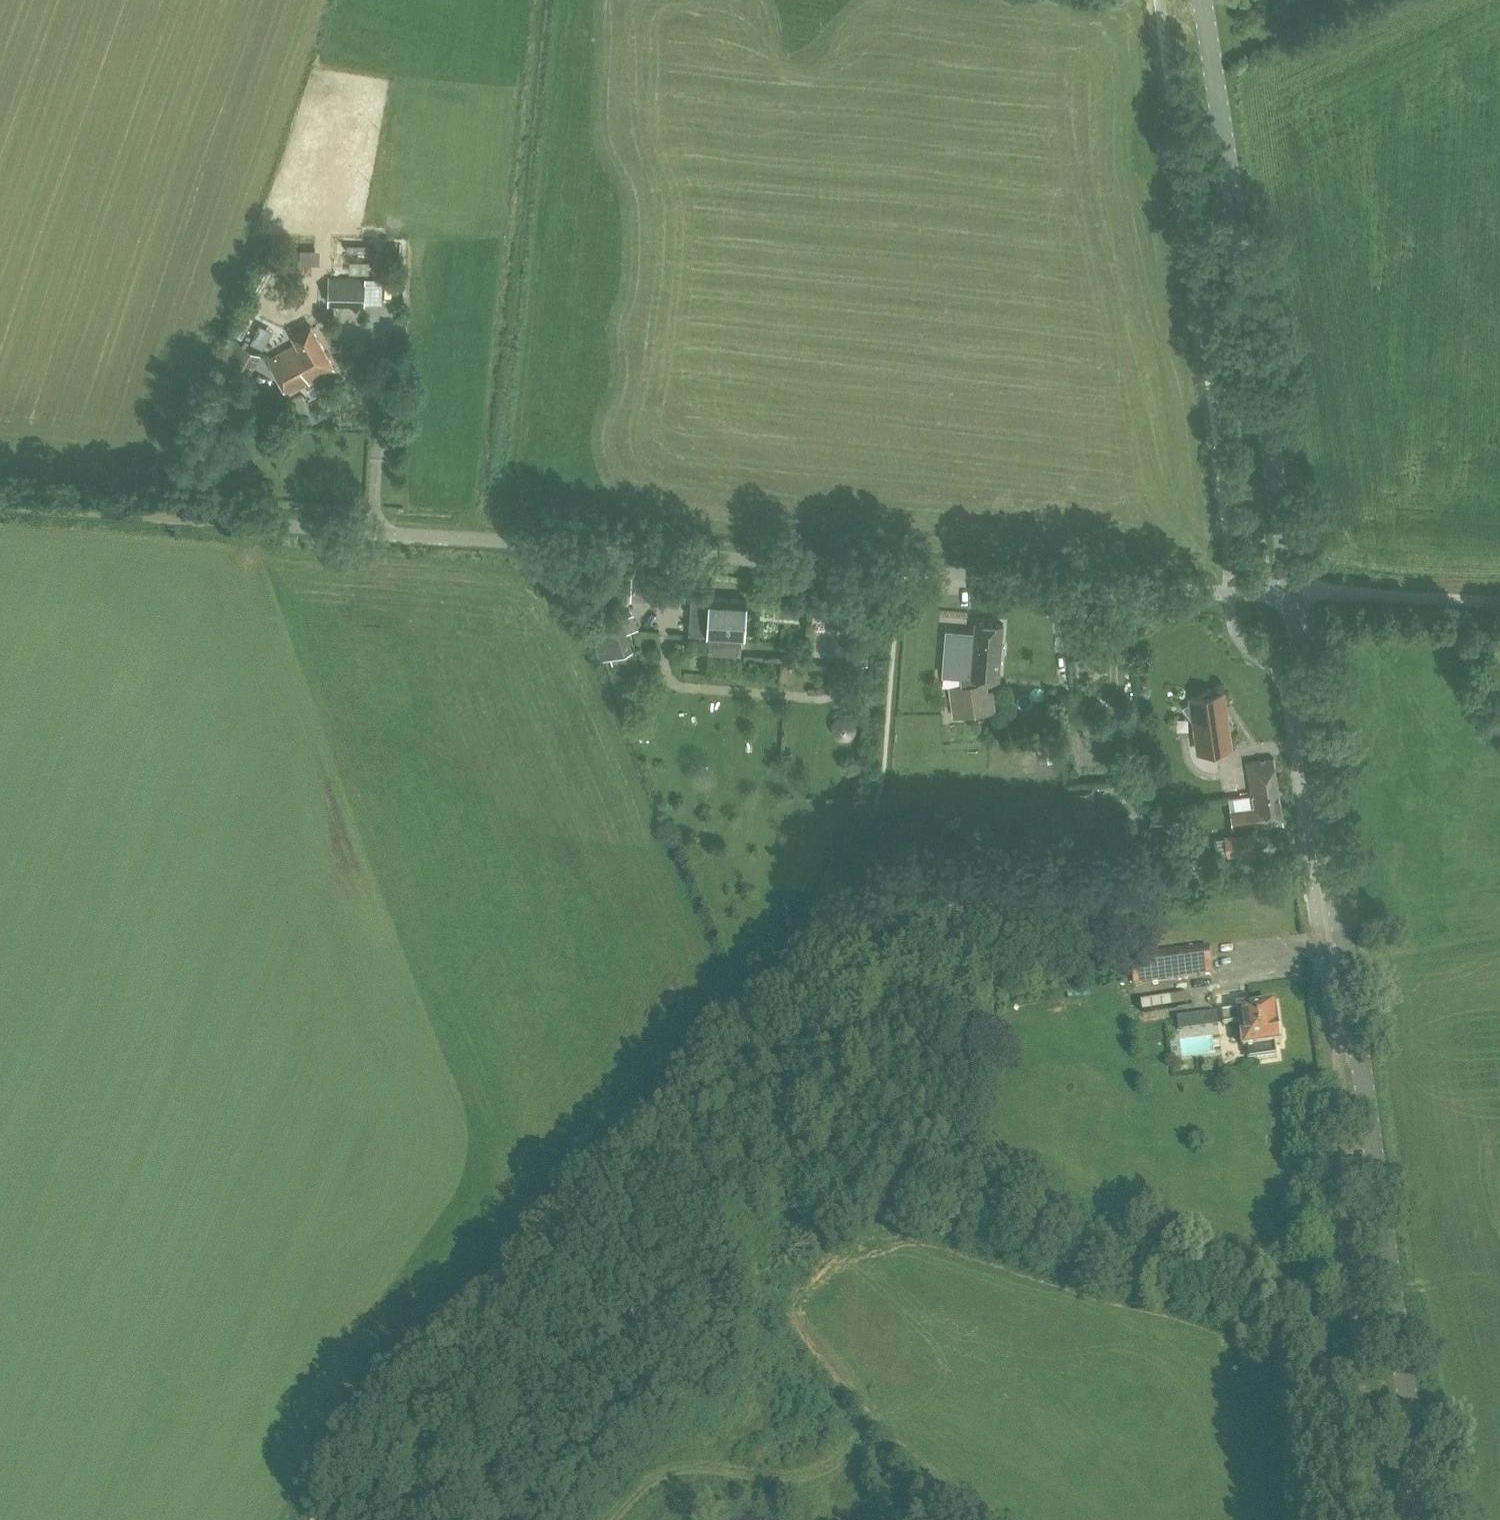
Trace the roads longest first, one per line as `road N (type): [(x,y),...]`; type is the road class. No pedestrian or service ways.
road 1 (unclassified): [(1294,595),(0,508)]
road 2 (secondary): [(1423,1519),(1294,595)]
road 3 (secondary): [(1294,595),(1199,0)]
road 4 (track): [(1499,602),(1294,595)]

